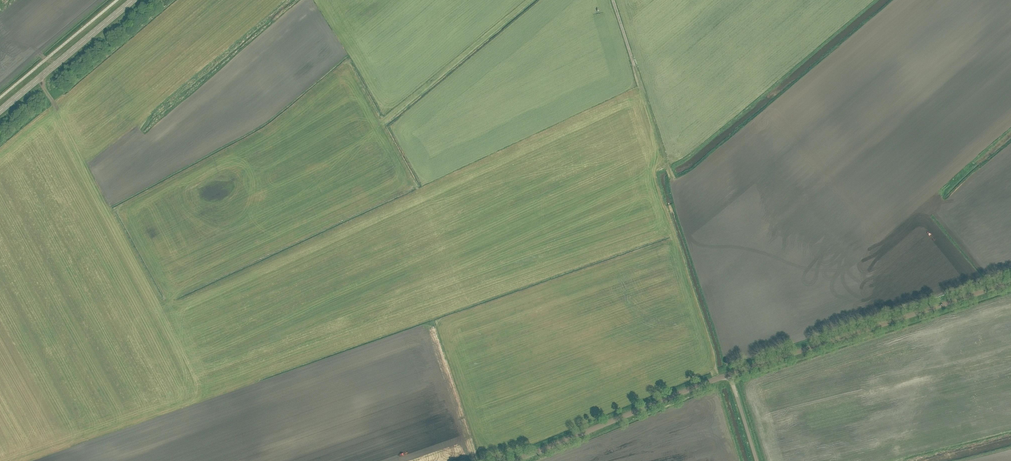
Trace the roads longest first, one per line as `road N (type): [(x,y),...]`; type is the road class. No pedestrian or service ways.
road 1 (unclassified): [(730,374),(1010,282)]
road 2 (unclassified): [(511,460),(730,374)]
road 3 (tertiary): [(0,111),(134,0)]

